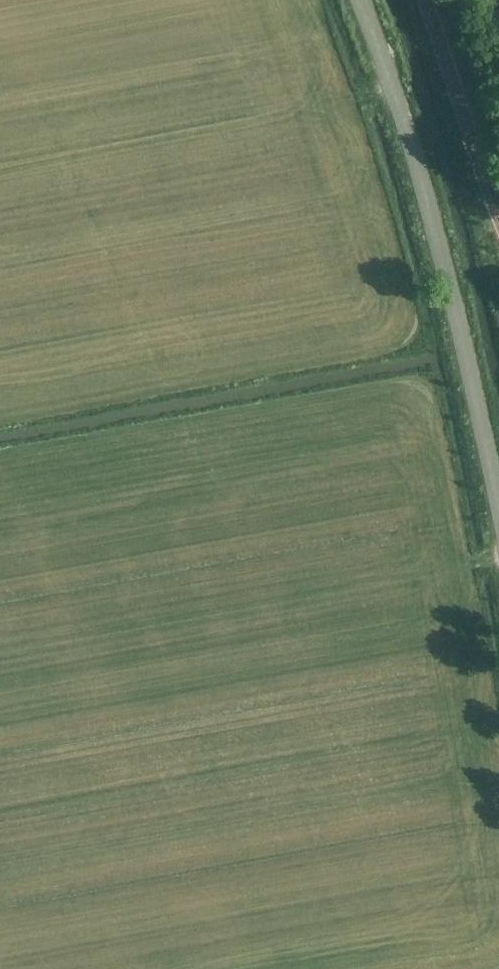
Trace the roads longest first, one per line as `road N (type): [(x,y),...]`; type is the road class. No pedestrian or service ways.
road 1 (unclassified): [(498,506),(436,222),(355,0)]

